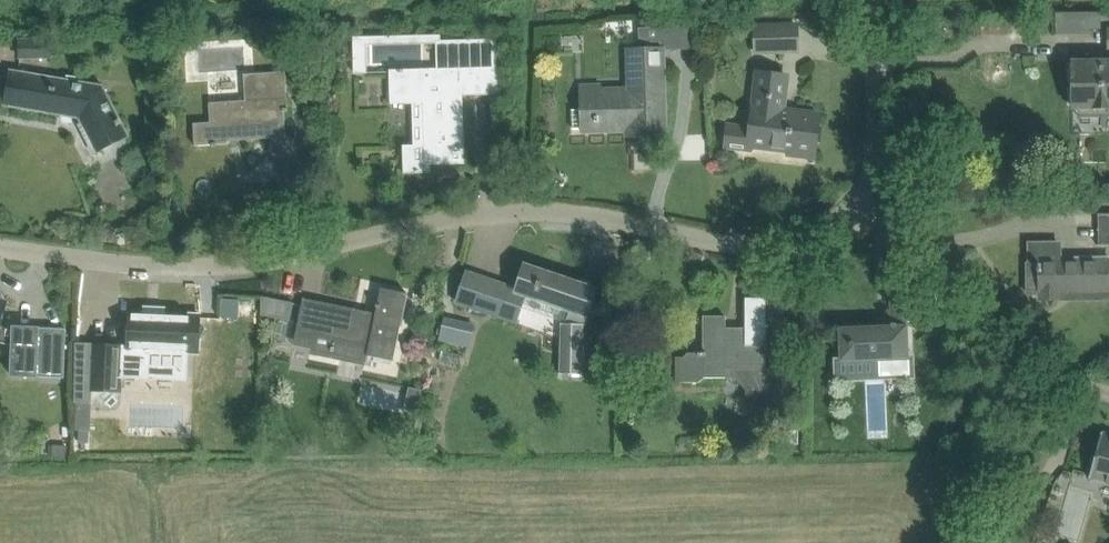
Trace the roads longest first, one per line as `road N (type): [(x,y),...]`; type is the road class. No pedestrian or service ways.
road 1 (residential): [(0,246),(255,266),(455,218),(662,219),(760,254),(850,220),(862,200)]
road 2 (residential): [(987,536),(1028,457),(1019,388),(862,200)]
road 3 (residential): [(862,200),(875,0)]

